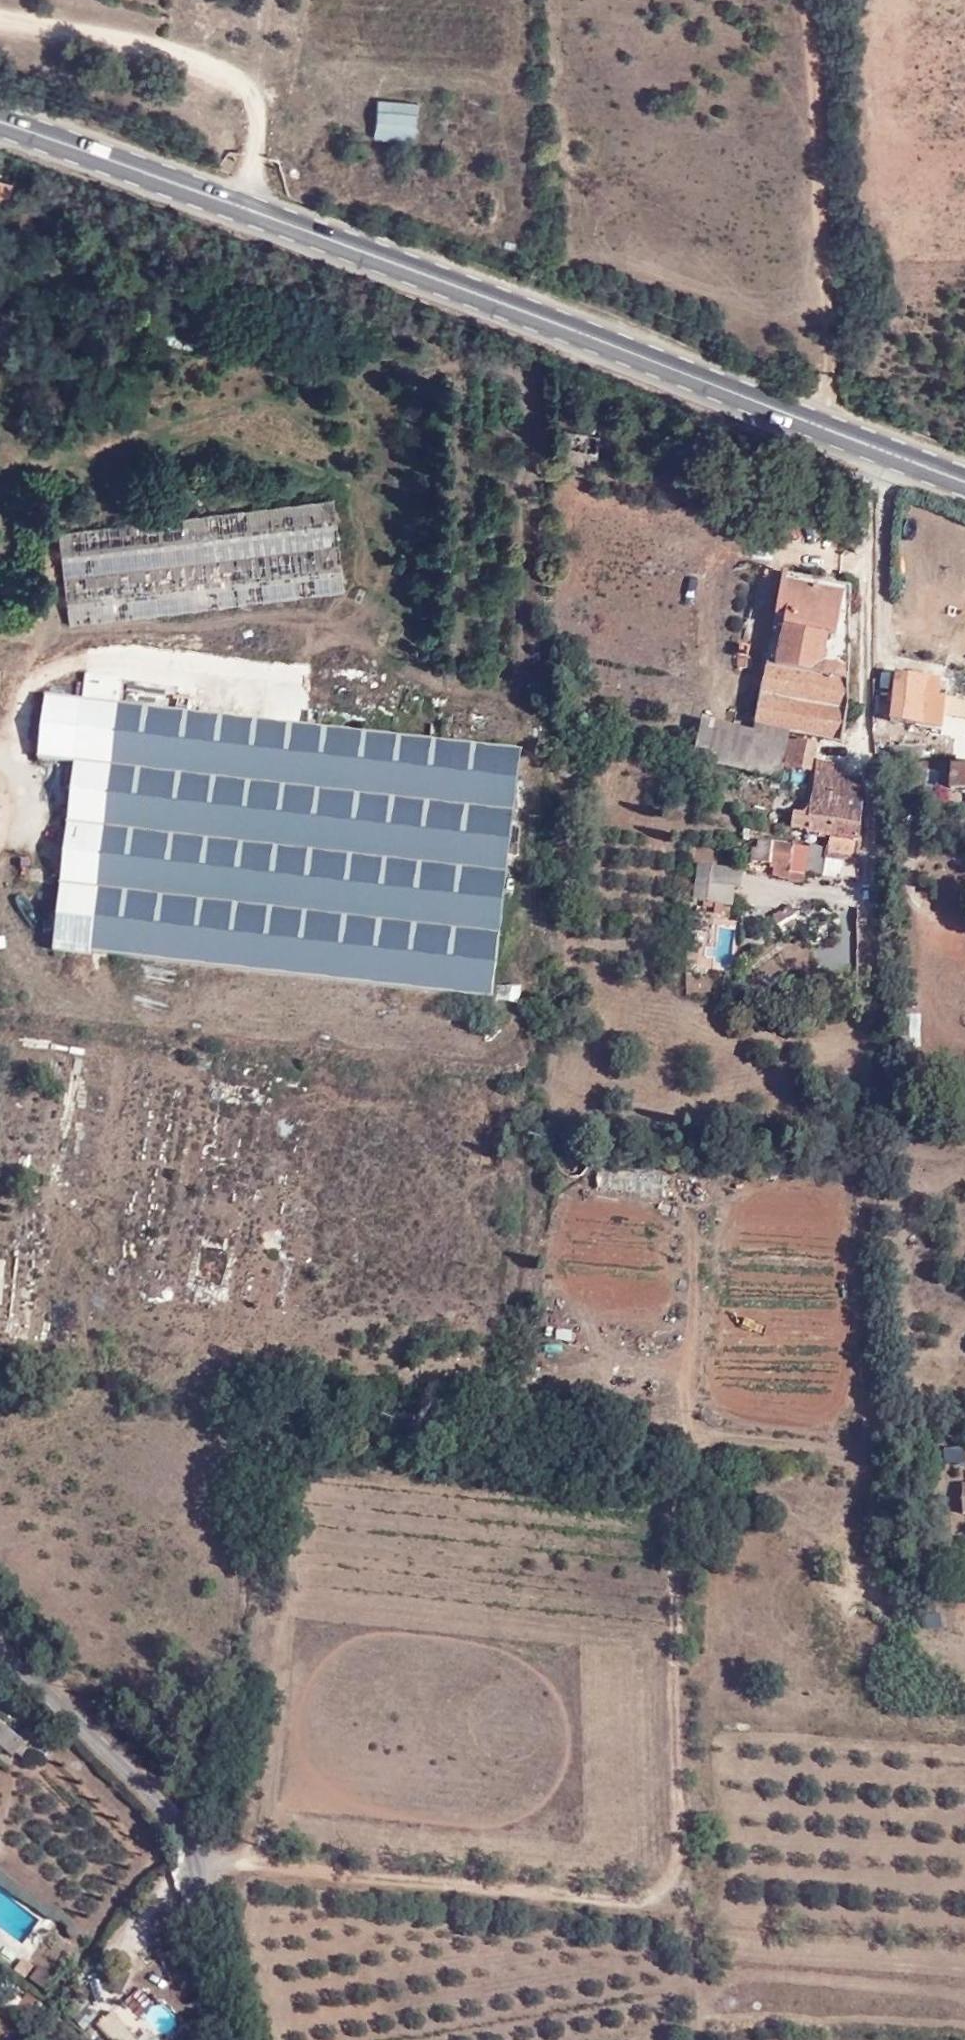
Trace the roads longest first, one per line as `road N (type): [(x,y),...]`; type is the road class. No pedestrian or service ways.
road 1 (secondary): [(0,122),(964,478)]
road 2 (track): [(190,1857),(635,1903),(662,1896),(679,1882),(682,1861),(674,1772),(678,1545)]
road 3 (residential): [(0,1647),(147,1788),(188,1839),(198,1944),(229,2039)]
road 4 (track): [(253,152),(238,91),(164,54),(0,15)]
road 5 (track): [(253,152),(282,102),(372,51),(399,0)]

